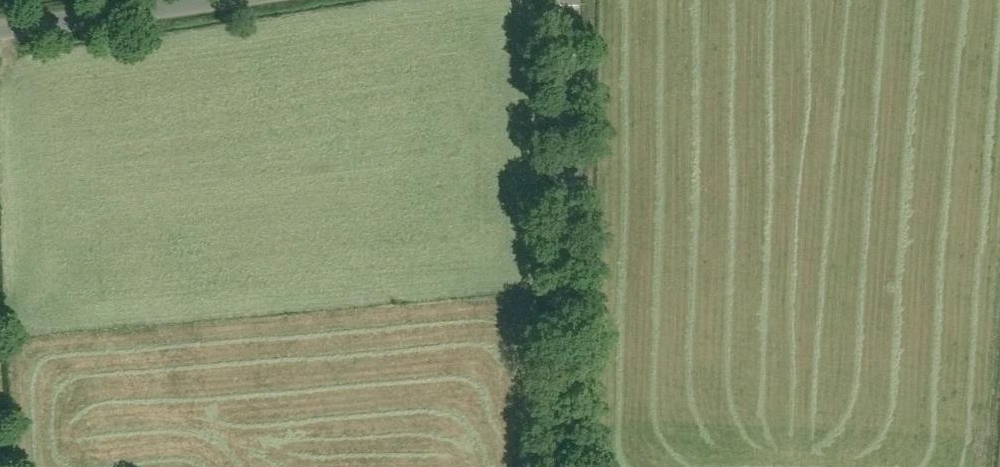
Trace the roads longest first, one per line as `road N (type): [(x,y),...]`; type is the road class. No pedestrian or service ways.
road 1 (tertiary): [(566,466),(572,0)]
road 2 (unclassified): [(208,0),(0,30)]

